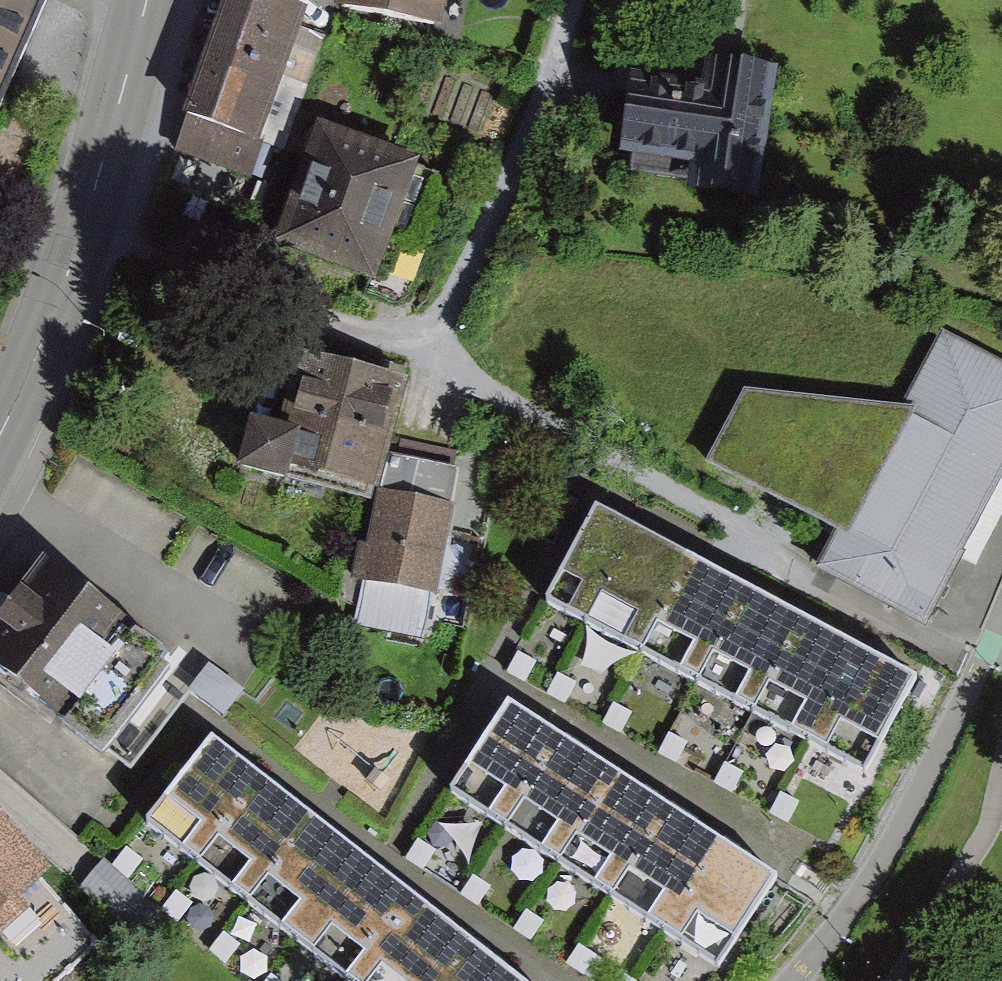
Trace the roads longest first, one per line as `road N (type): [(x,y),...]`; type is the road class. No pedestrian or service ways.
road 1 (track): [(84,225),(428,355),(708,509),(927,645),(954,634),(1001,657)]
road 2 (secondary): [(0,434),(84,225),(146,0)]
road 3 (residential): [(575,0),(546,97),(428,355)]
road 4 (track): [(902,980),(992,826),(1001,778)]

